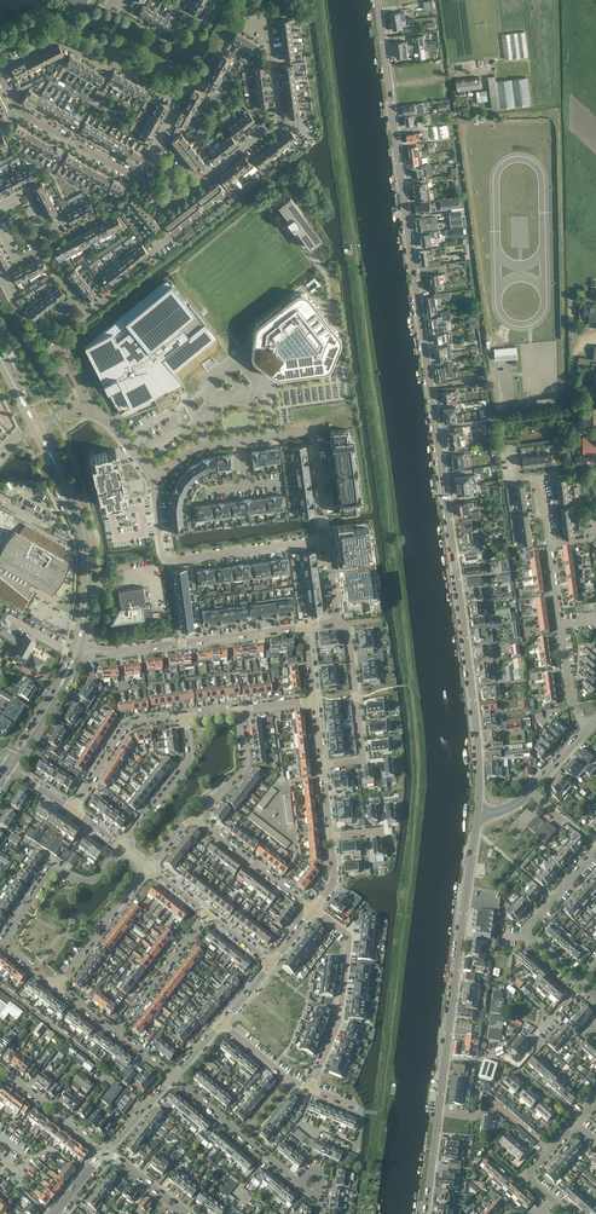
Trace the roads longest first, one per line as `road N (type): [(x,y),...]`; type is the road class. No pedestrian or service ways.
road 1 (tertiary): [(478,813),(471,684),(377,0)]
road 2 (tertiary): [(425,1213),(478,813)]
road 3 (residential): [(326,540),(312,432),(198,446),(155,476)]
road 4 (residential): [(122,847),(92,882),(51,870),(6,938),(8,949),(57,986)]
road 5 (residential): [(78,645),(114,650),(306,626)]
road 6 (secondary): [(78,645),(85,534),(37,428)]
road 7 (residential): [(313,910),(349,941),(339,1022),(311,1089)]
road 8 (residential): [(322,766),(363,753),(347,628),(338,621)]
road 9 (residential): [(140,178),(165,207),(280,124)]
road 10 (residential): [(299,1184),(172,1077)]
road 11 (residential): [(73,808),(127,726),(187,717)]
road 12 (residential): [(122,847),(189,760),(187,717)]
road 13 (residential): [(313,910),(192,818)]
road 14 (residential): [(57,986),(149,868)]
road 15 (residential): [(326,540),(178,559)]
road 16 (residential): [(114,1031),(207,917)]
road 17 (residential): [(280,124),(269,32),(241,19),(241,0)]
road 18 (secondary): [(7,766),(78,645)]
road 19 (residential): [(140,178),(21,114)]
road 20 (tertiary): [(105,1155),(0,1071)]
road 21 (residential): [(192,818),(241,770),(241,710)]
road 22 (residential): [(113,67),(56,41),(0,69)]

